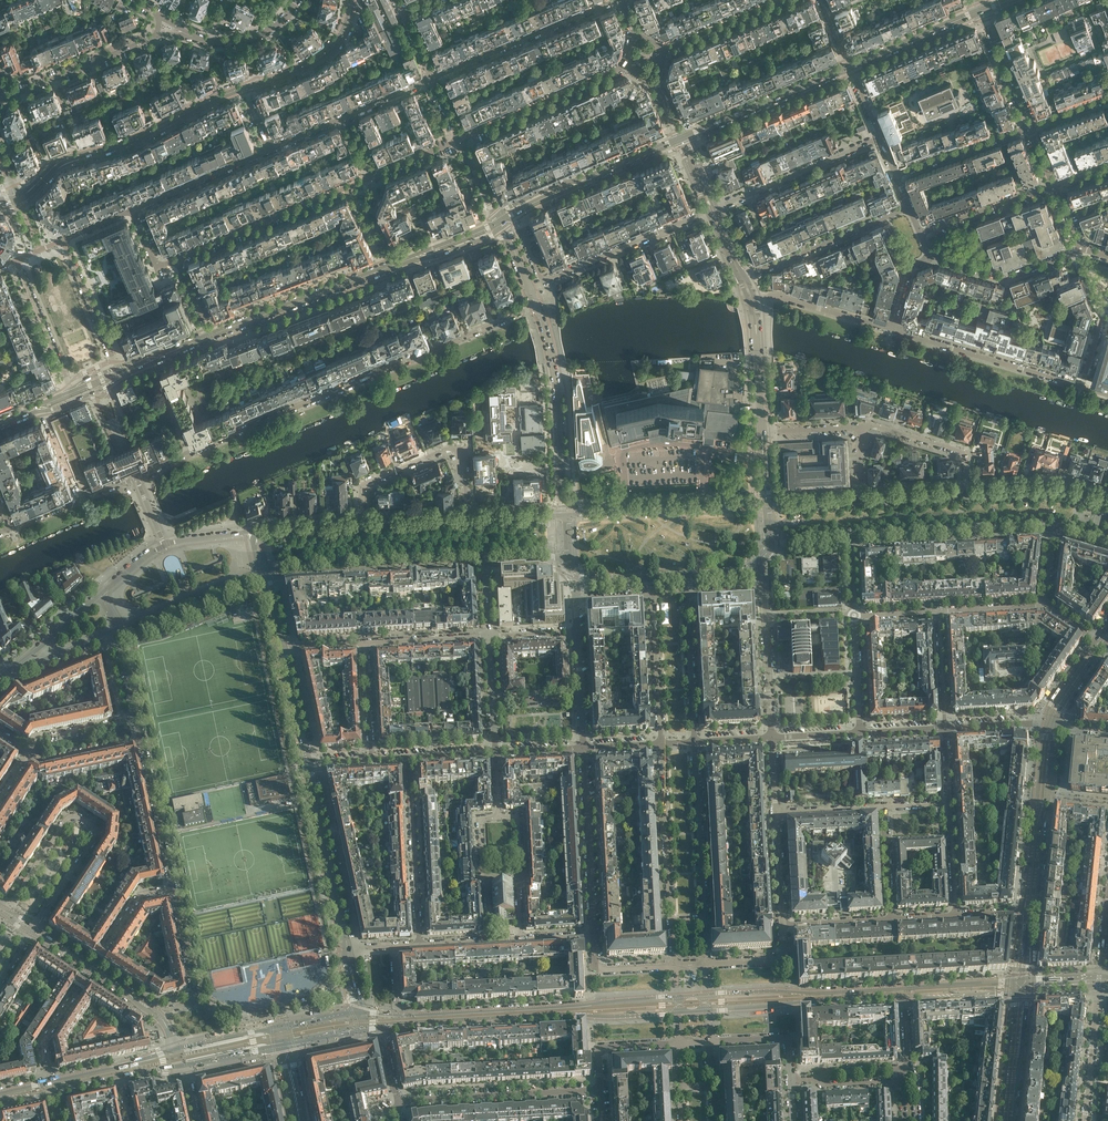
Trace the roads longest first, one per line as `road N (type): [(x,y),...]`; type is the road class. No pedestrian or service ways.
road 1 (residential): [(137,477),(536,305)]
road 2 (secondary): [(383,1027),(678,1014)]
road 3 (secondary): [(677,997),(397,1014)]
road 4 (residential): [(34,931),(95,839),(87,822),(66,820),(5,912)]
road 5 (tertiary): [(263,570),(487,556)]
road 6 (residential): [(661,744),(675,965)]
road 7 (residential): [(705,964),(694,743)]
road 8 (residential): [(466,520),(460,448),(446,449),(361,484),(362,526)]
road 9 (tertiary): [(413,258),(209,336)]
road 10 (residential): [(176,262),(373,176)]
road 11 (residential): [(536,305),(555,377),(564,515)]
road 12 (tertiary): [(850,537),(1055,528)]
road 13 (tertiary): [(767,503),(564,515)]
road 14 (residential): [(398,1103),(600,1089)]
road 15 (residential): [(1082,389),(891,330)]
road 16 (residential): [(433,79),(616,0)]
road 17 (secondary): [(707,1011),(904,997)]
road 18 (secondary): [(904,989),(707,995)]
road 19 (tertiary): [(347,950),(308,763)]
road 20 (residential): [(419,945),(407,757)]
road 21 (residential): [(593,935),(583,748)]
road 22 (residential): [(712,211),(880,138)]
road 23 (residential): [(543,281),(712,211)]
road 24 (tertiary): [(681,139),(849,67)]
road 25 (residential): [(742,278),(909,208)]
road 26 (residential): [(460,139),(623,68)]
road 27 (tertiary): [(243,89),(88,154)]
road 28 (residential): [(5,99),(157,36)]
road 29 (residential): [(931,258),(1011,278),(1081,249)]
road 30 (tertiary): [(119,628),(263,570)]
road 31 (residential): [(173,888),(142,740)]
road 32 (residential): [(173,888),(195,998),(159,1012)]
road 33 (residential): [(694,743),(686,593)]
road 34 (tertiary): [(351,0),(329,52),(243,89)]
road 35 (residential): [(653,595),(661,744)]
road 36 (residential): [(133,211),(269,150)]
road 37 (residential): [(860,427),(962,452),(966,493)]
road 38 (residential): [(20,258),(71,394)]
road 39 (residential): [(891,330),(788,299),(751,300)]
road 40 (tertiary): [(1107,501),(1049,487),(966,493)]
road 41 (tertiary): [(849,67),(980,11)]
road 42 (residential): [(920,233),(1054,187)]
road 43 (residential): [(896,175),(1029,127)]
road 44 (residential): [(1086,1120),(1100,981)]
road 45 (residential): [(117,368),(63,241)]
road 46 (residential): [(12,527),(137,477)]
road 47 (tertiary): [(40,407),(105,388),(162,356)]
road 48 (tertiary): [(762,432),(751,300)]
road 49 (residential): [(182,32),(214,43),(260,36),(295,0)]
road 50 (secondary): [(1014,1120),(1027,992)]
road 51 (residential): [(50,1082),(43,1042),(92,969)]
road 52 (tertiary): [(100,594),(3,678)]
road 53 (residential): [(667,50),(784,0)]
road 54 (secondary): [(1014,994),(1002,1120)]
road 55 (tertiary): [(3,678),(119,628)]
road 56 (residential): [(1029,127),(980,11)]
road 57 (residential): [(365,643),(490,636)]
road 58 (residential): [(92,969),(140,895),(173,888)]
road 59 (secondary): [(167,1052),(50,1082)]

